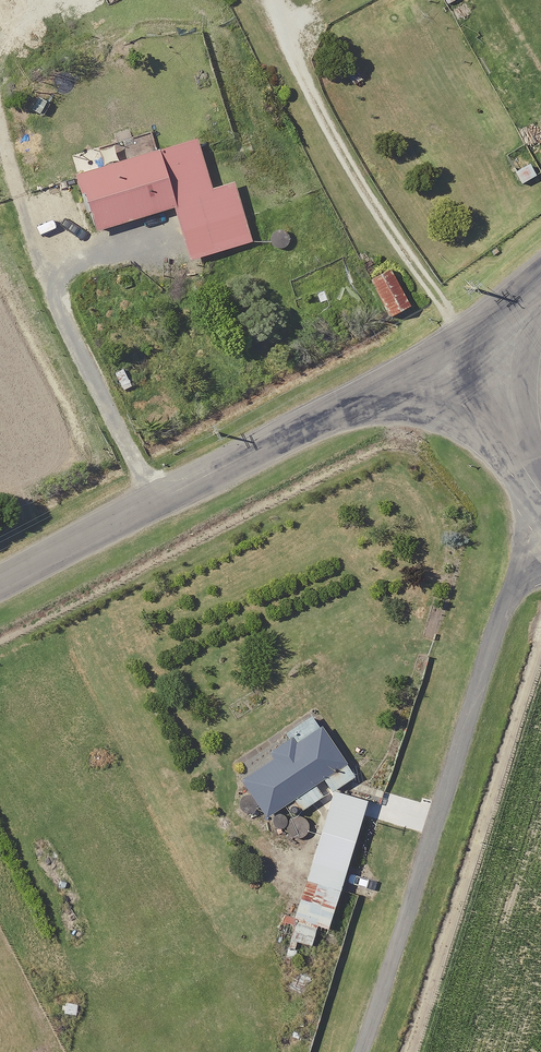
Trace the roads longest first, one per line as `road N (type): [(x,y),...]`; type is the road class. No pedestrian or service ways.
road 1 (residential): [(540,536),(490,607),(336,1051)]
road 2 (unclassified): [(0,573),(467,329)]
road 3 (unclassified): [(467,329),(540,513)]

